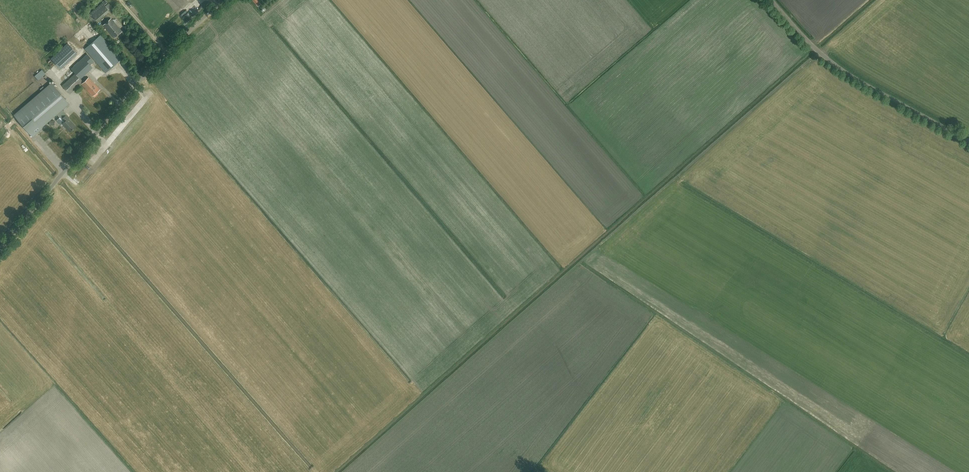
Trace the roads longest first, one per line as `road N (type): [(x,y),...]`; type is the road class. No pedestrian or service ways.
road 1 (unclassified): [(0,250),(102,126),(225,0)]
road 2 (unclassified): [(968,141),(838,67),(771,0)]

